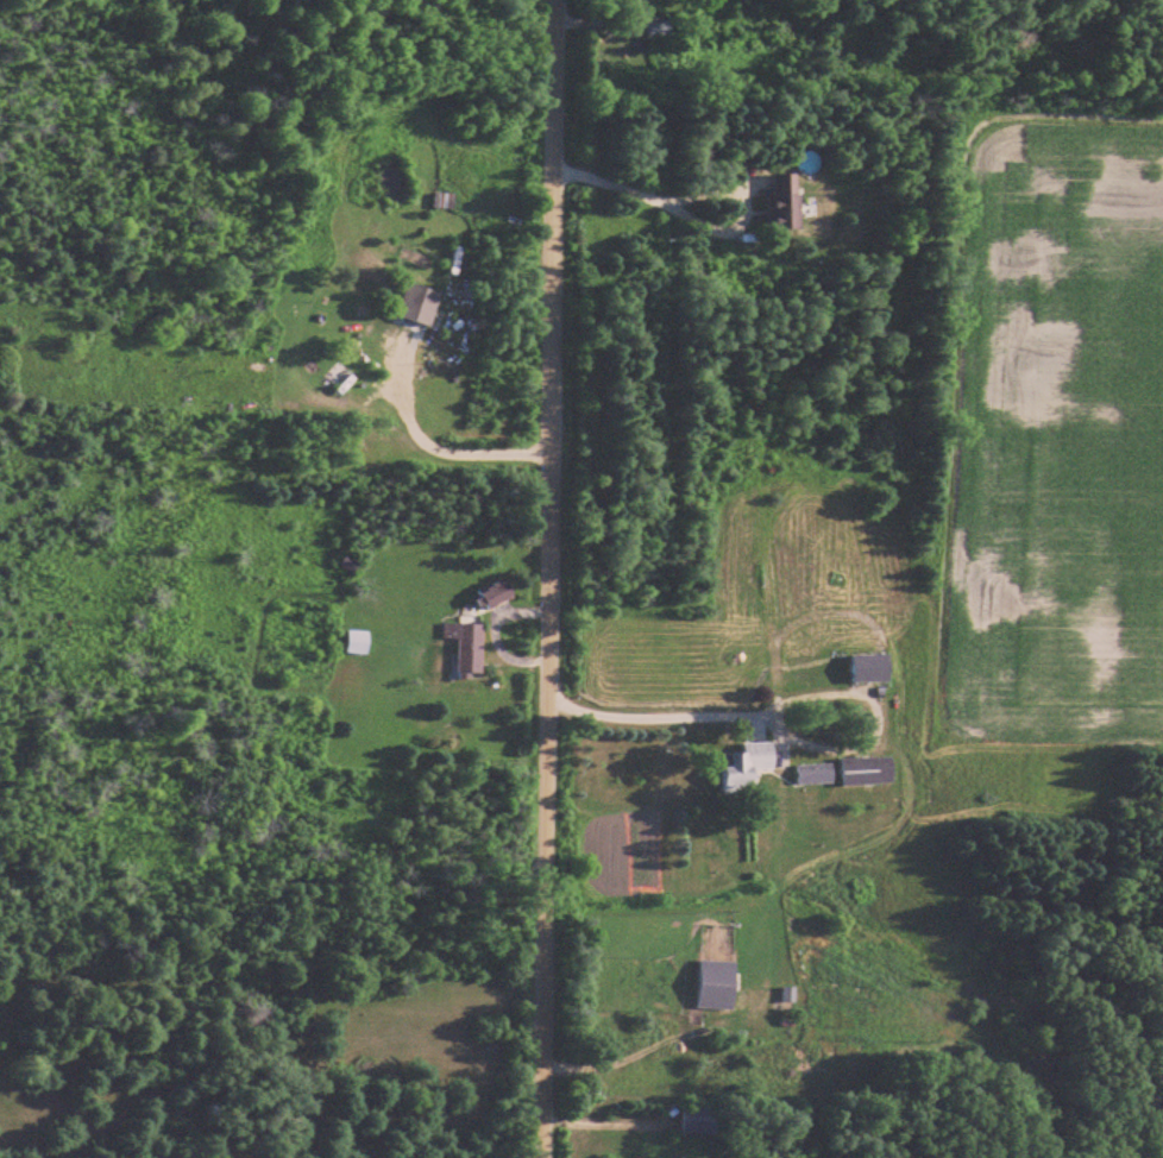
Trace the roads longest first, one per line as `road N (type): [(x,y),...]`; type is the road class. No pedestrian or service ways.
road 1 (residential): [(547,1157),(556,0)]

